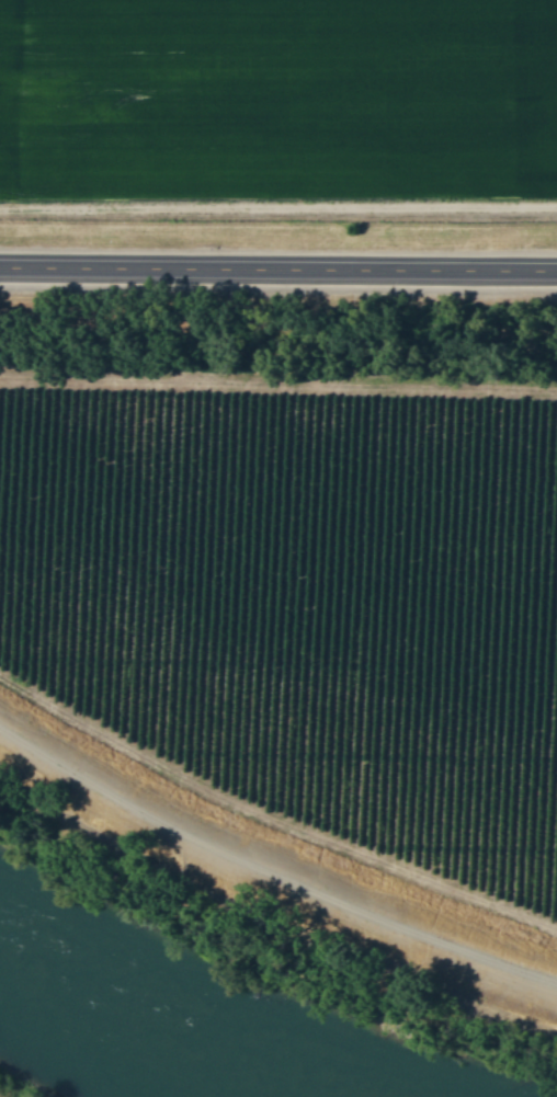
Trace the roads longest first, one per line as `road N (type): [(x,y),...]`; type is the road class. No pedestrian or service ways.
road 1 (residential): [(556,983),(208,845),(0,729)]
road 2 (trunk): [(556,271),(0,268)]

